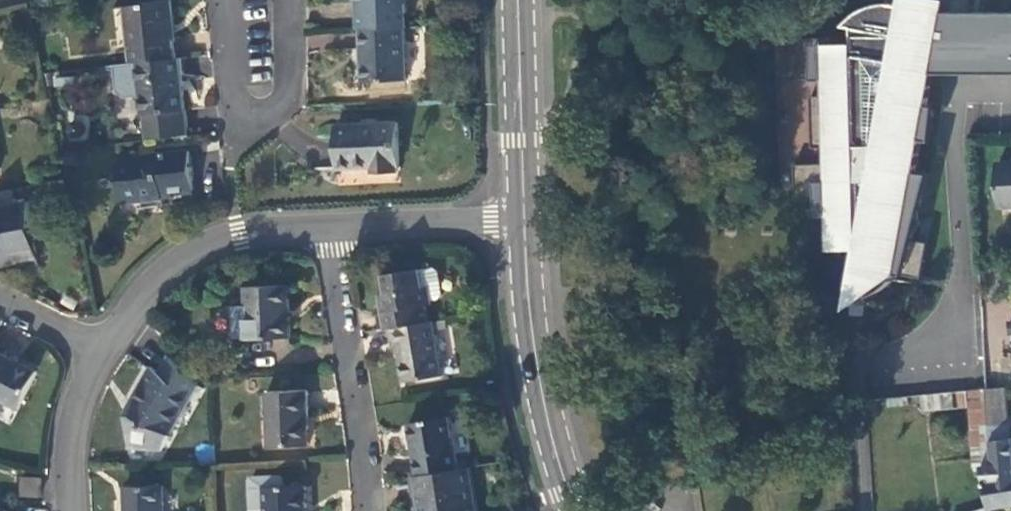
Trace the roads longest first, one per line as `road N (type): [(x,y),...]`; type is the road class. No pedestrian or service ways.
road 1 (residential): [(289,0),(293,94),(233,142),(216,0)]
road 2 (secondary): [(576,510),(545,391),(526,215)]
road 3 (residential): [(335,225),(367,510)]
road 4 (residential): [(335,225),(239,238),(179,261),(140,305),(109,360)]
road 5 (secondary): [(526,215),(520,0)]
road 6 (residential): [(526,215),(335,225)]
road 7 (residential): [(109,360),(76,466),(76,510)]
road 8 (unclassified): [(855,371),(866,510)]
road 9 (residential): [(109,360),(0,302)]

